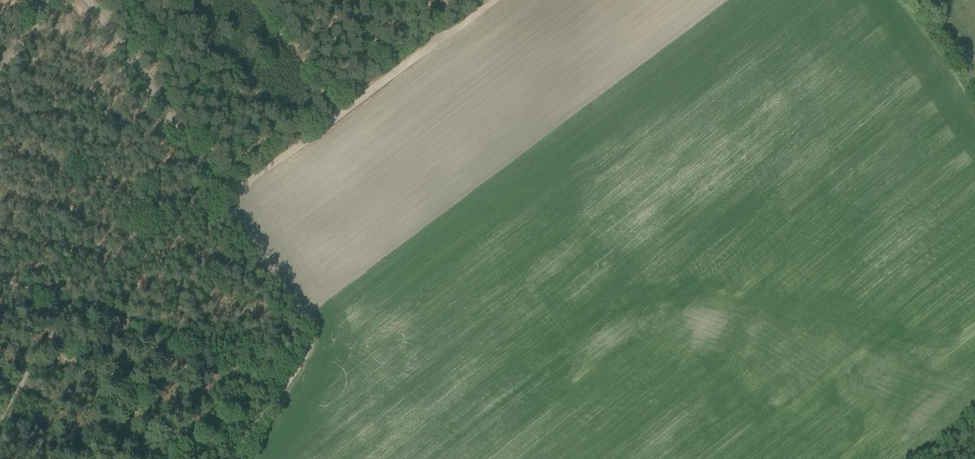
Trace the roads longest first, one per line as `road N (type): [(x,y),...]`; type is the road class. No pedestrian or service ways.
road 1 (track): [(225,197),(482,9)]
road 2 (track): [(0,283),(289,373)]
road 3 (track): [(90,0),(225,197)]
road 4 (track): [(289,373),(308,327),(225,197)]
road 5 (track): [(70,305),(0,417)]

